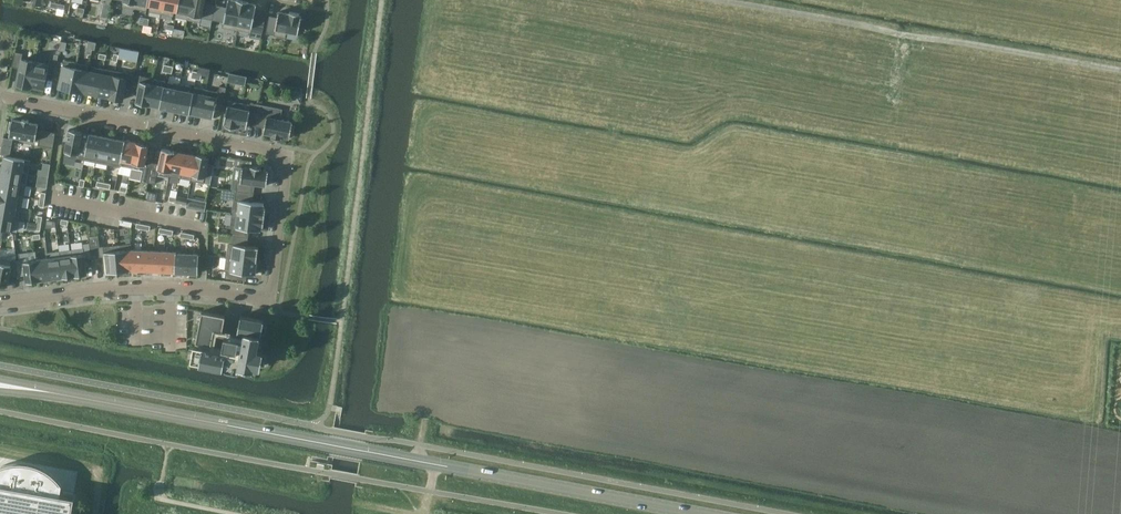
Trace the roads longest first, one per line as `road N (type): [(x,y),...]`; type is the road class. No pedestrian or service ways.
road 1 (secondary): [(696,513),(0,385)]
road 2 (residential): [(202,289),(270,302),(288,156),(64,110)]
road 3 (track): [(1120,73),(710,0)]
road 4 (residential): [(202,289),(204,228),(50,198),(64,110)]
road 5 (residential): [(0,303),(144,286),(202,289)]

